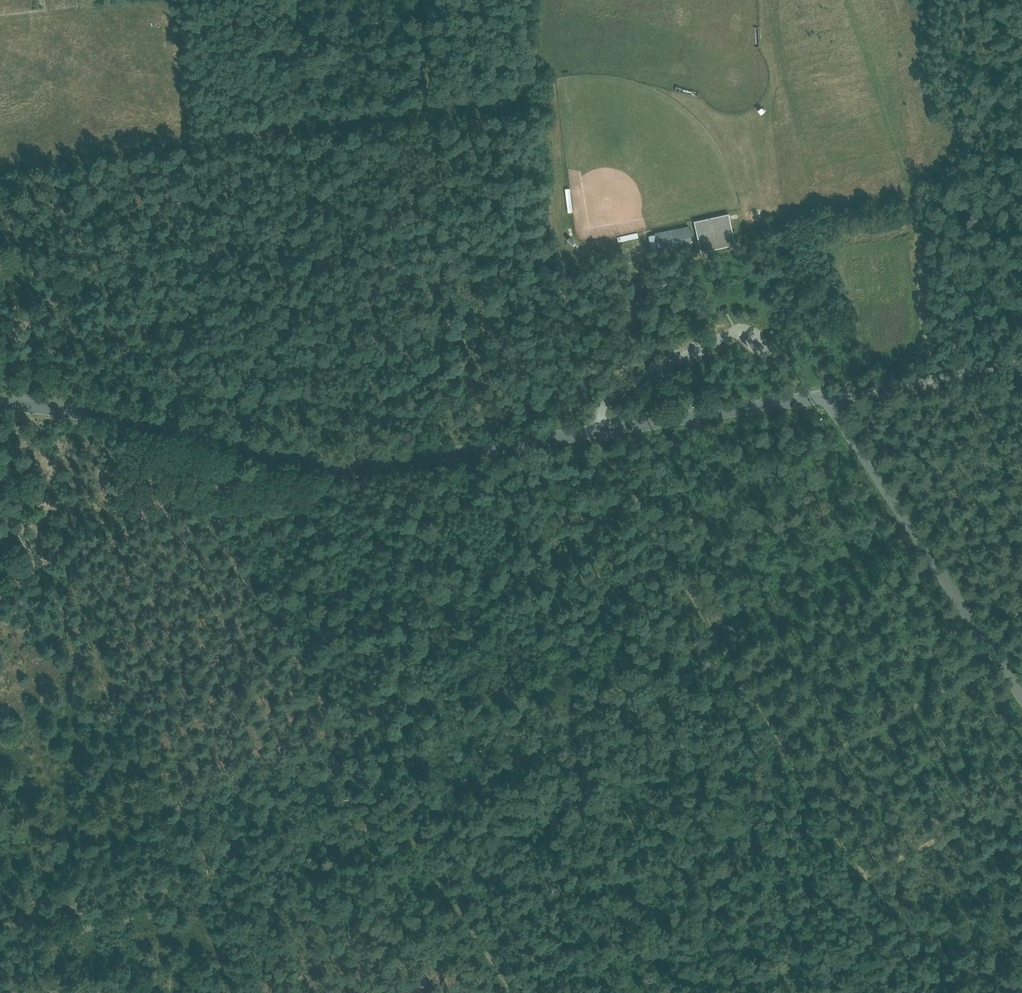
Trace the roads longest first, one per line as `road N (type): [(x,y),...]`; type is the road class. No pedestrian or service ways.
road 1 (unclassified): [(825,398),(327,467),(0,403)]
road 2 (unclassified): [(1021,698),(825,398)]
road 3 (track): [(432,123),(444,455)]
road 4 (unclassified): [(1021,365),(825,398)]
road 5 (track): [(928,380),(917,203)]
road 6 (track): [(554,101),(543,112),(432,123)]
road 7 (track): [(432,123),(424,0)]

